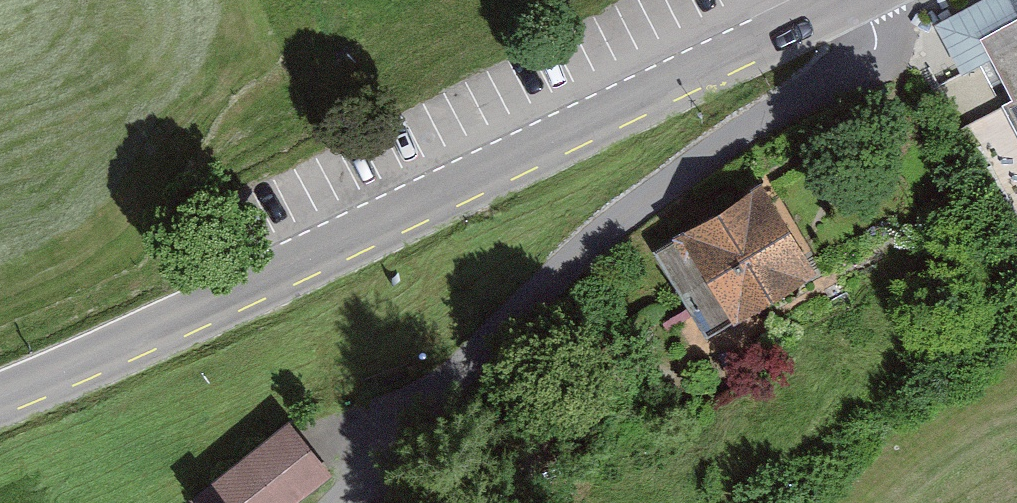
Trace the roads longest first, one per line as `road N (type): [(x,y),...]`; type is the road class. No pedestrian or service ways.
road 1 (tertiary): [(850,0),(0,396)]
road 2 (unclassified): [(870,0),(876,33),(859,65),(606,228),(335,502)]

